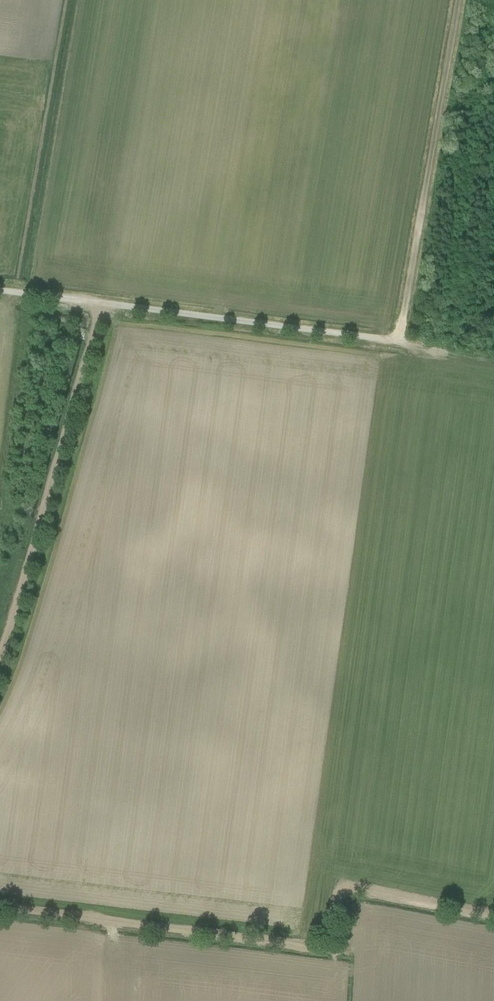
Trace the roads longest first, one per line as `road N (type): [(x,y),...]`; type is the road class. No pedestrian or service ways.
road 1 (track): [(493,917),(347,891),(337,899),(331,942),(309,948),(0,908)]
road 2 (unclassified): [(391,340),(0,290)]
road 3 (track): [(102,303),(0,656)]
road 4 (track): [(456,0),(404,314),(391,340)]

